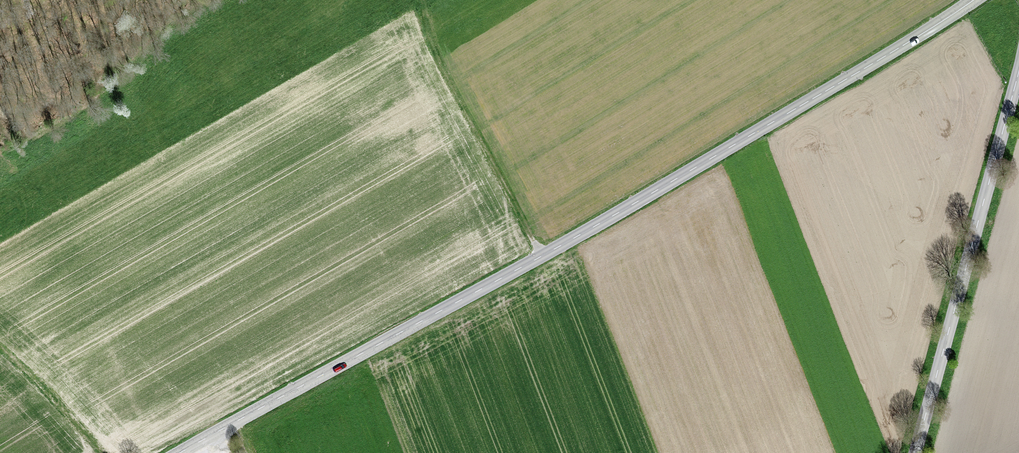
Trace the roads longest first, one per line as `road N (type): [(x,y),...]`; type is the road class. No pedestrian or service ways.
road 1 (tertiary): [(179,452),(620,212),(973,0)]
road 2 (tertiary): [(914,452),(1018,69)]
road 3 (track): [(420,0),(434,50),(537,257)]

